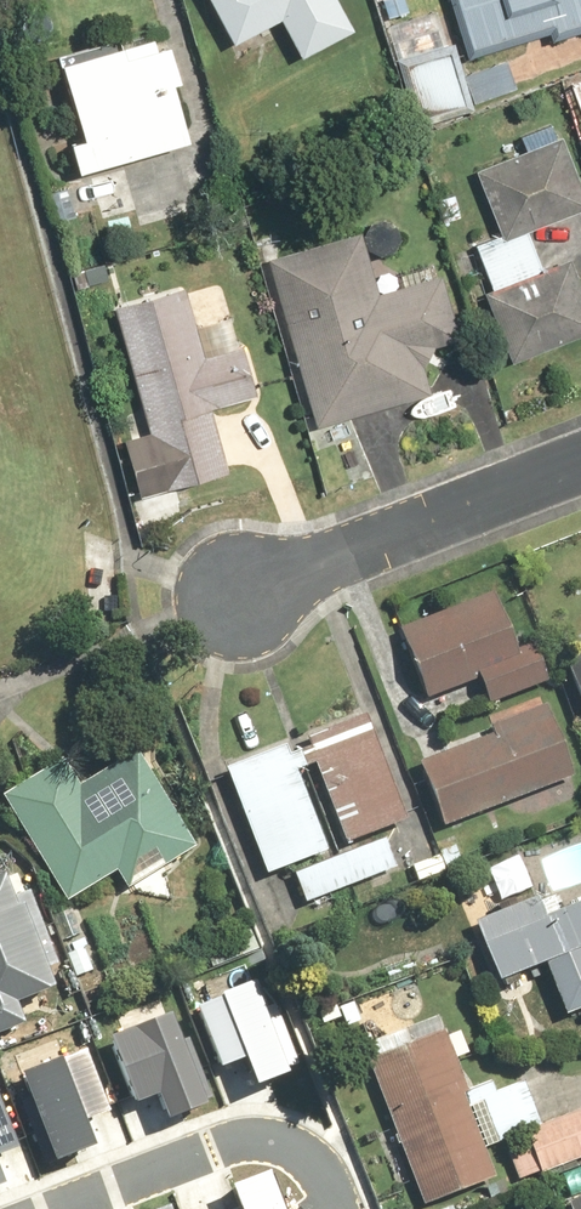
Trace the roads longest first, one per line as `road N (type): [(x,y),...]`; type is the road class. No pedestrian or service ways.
road 1 (residential): [(0,1203),(210,1114),(254,1108),(298,1132),(337,1208)]
road 2 (residential): [(235,597),(580,462)]

